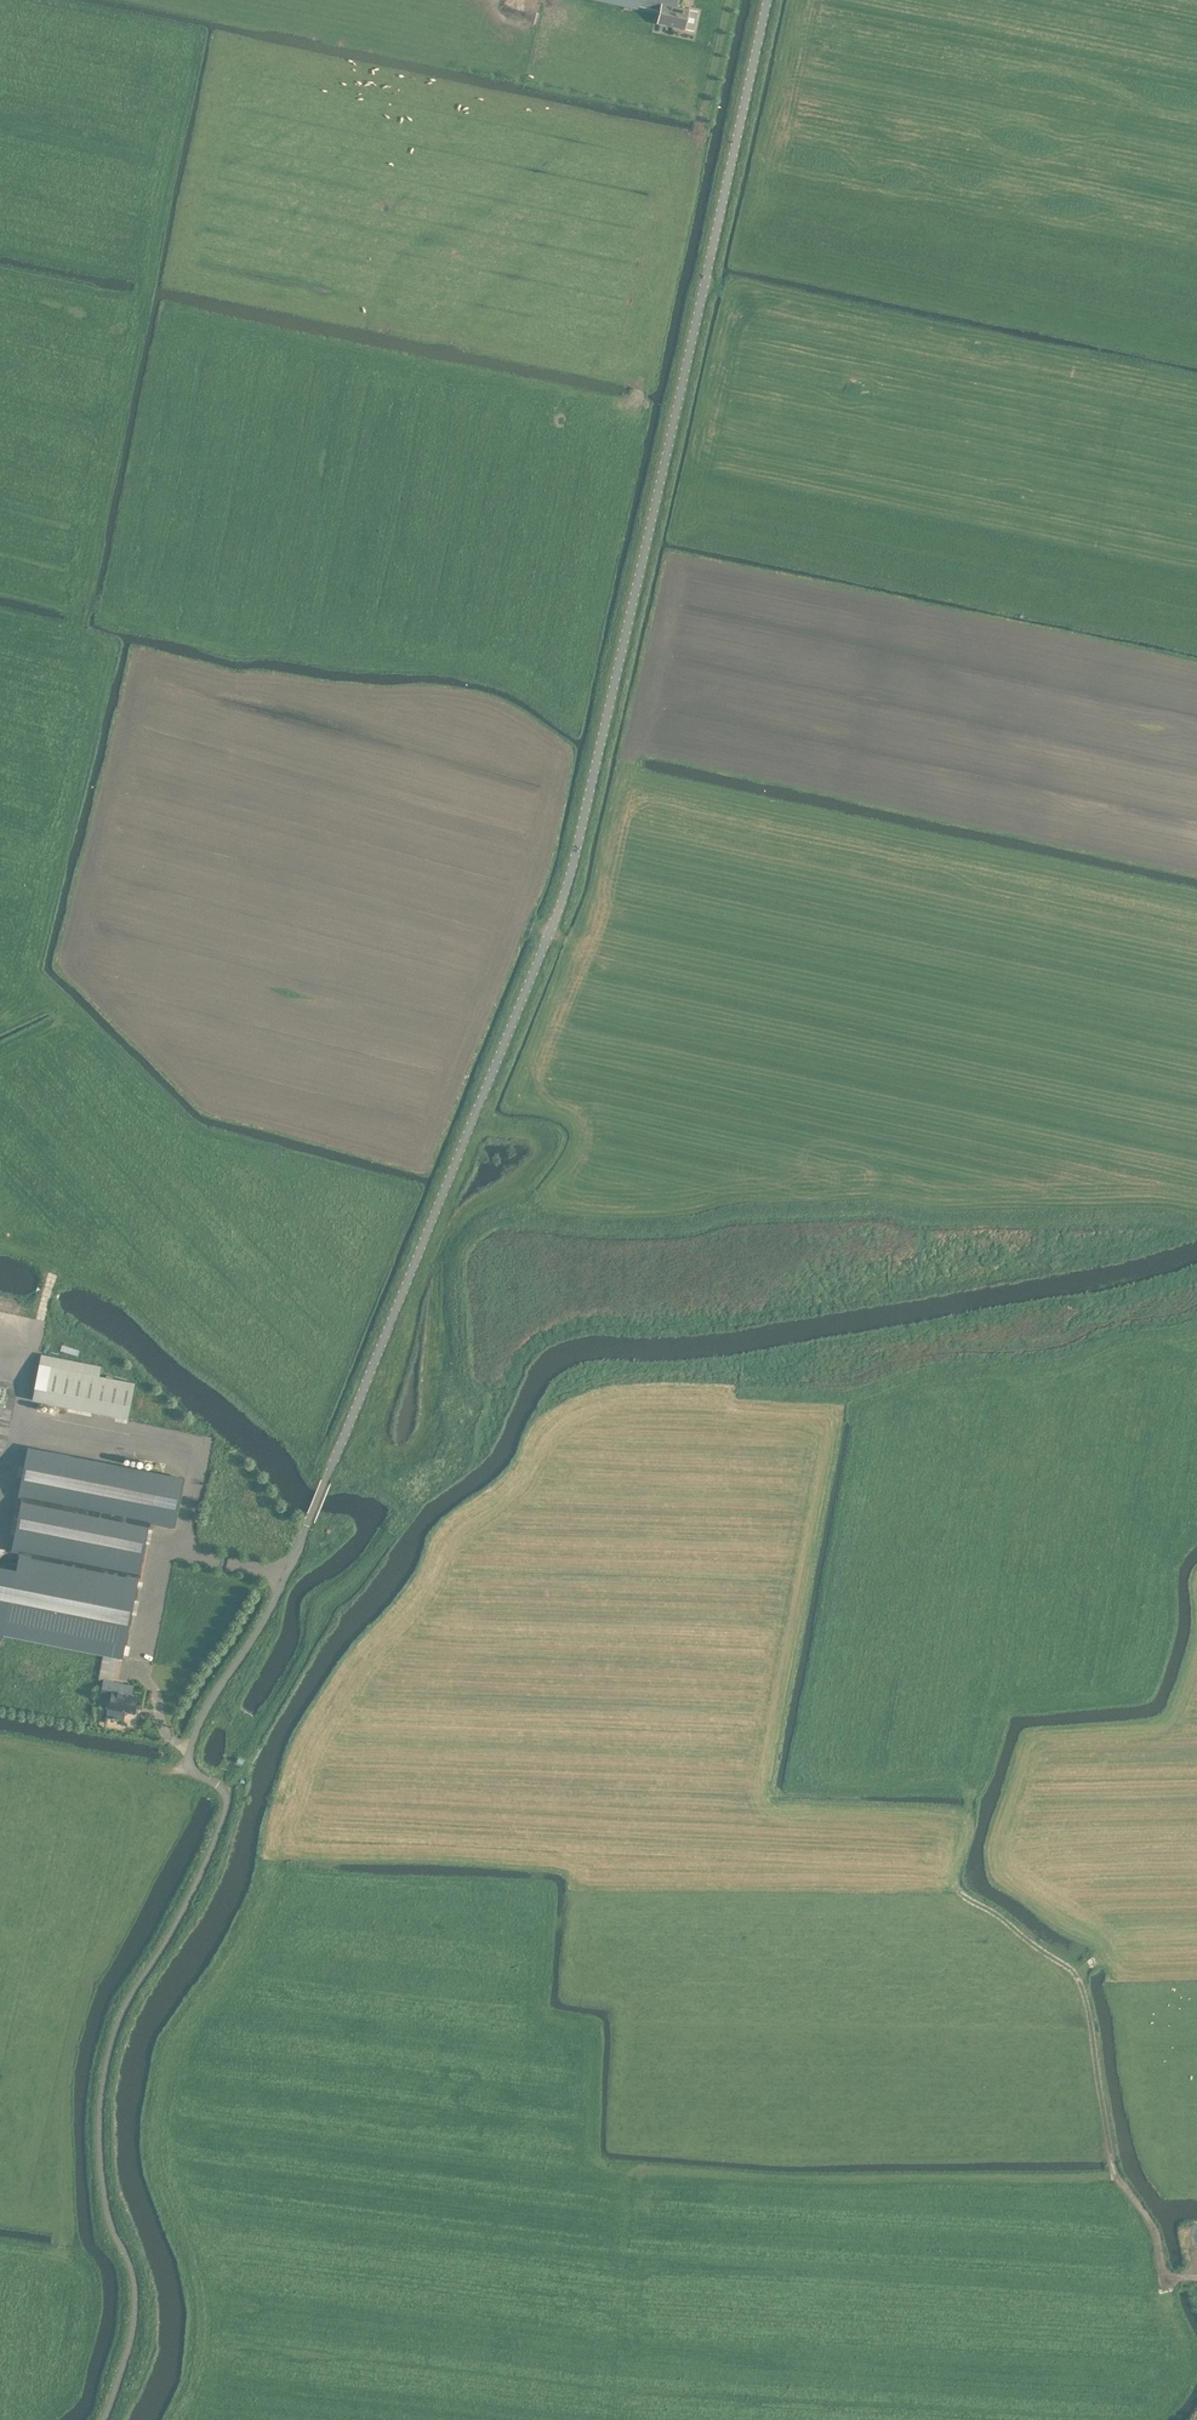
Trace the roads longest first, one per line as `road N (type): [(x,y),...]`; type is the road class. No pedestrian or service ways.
road 1 (unclassified): [(766,0),(579,850),(309,1521),(259,1629),(208,1705),(191,1744),(193,1769)]
road 2 (track): [(975,1791),(954,1878),(959,1893),(1072,1970),(1084,1990),(1117,2178),(1154,2226),(1164,2276)]
road 3 (track): [(193,1769),(119,1764),(0,1738)]
road 4 (track): [(796,1806),(949,1812),(967,1824)]

